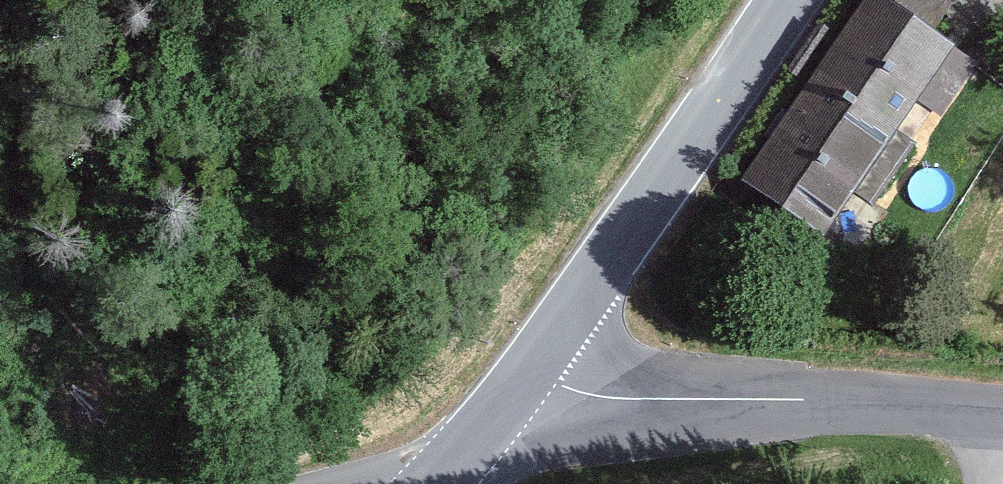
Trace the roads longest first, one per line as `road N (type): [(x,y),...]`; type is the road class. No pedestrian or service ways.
road 1 (unclassified): [(1002,414),(524,368)]
road 2 (tertiary): [(524,368),(781,0)]
road 3 (tertiary): [(430,483),(524,368)]

